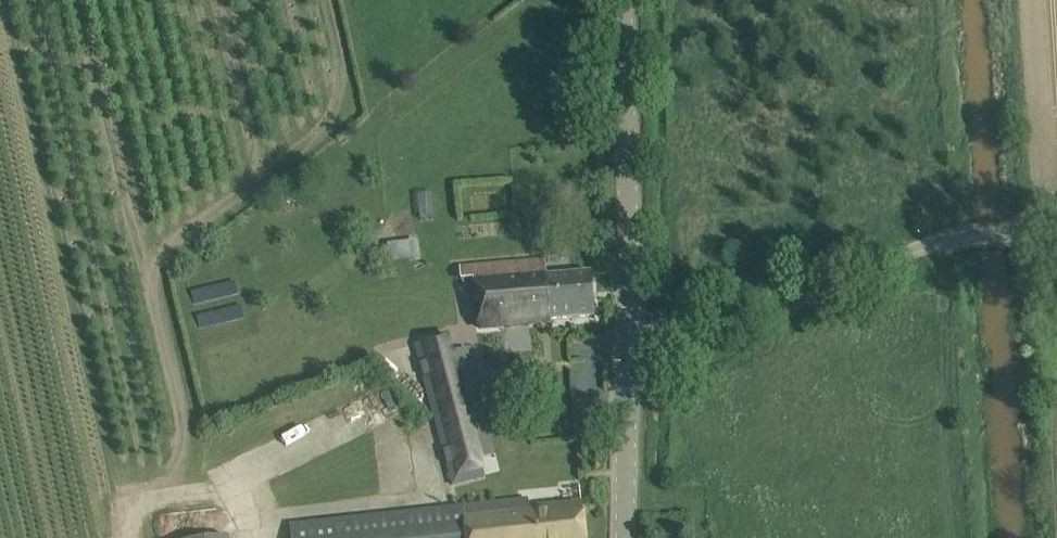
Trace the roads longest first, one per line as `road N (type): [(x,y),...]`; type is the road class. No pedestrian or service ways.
road 1 (unclassified): [(632,354),(713,344),(852,273),(943,243),(1056,227)]
road 2 (unclassified): [(632,354),(629,0)]
road 3 (unclassified): [(632,537),(632,354)]

